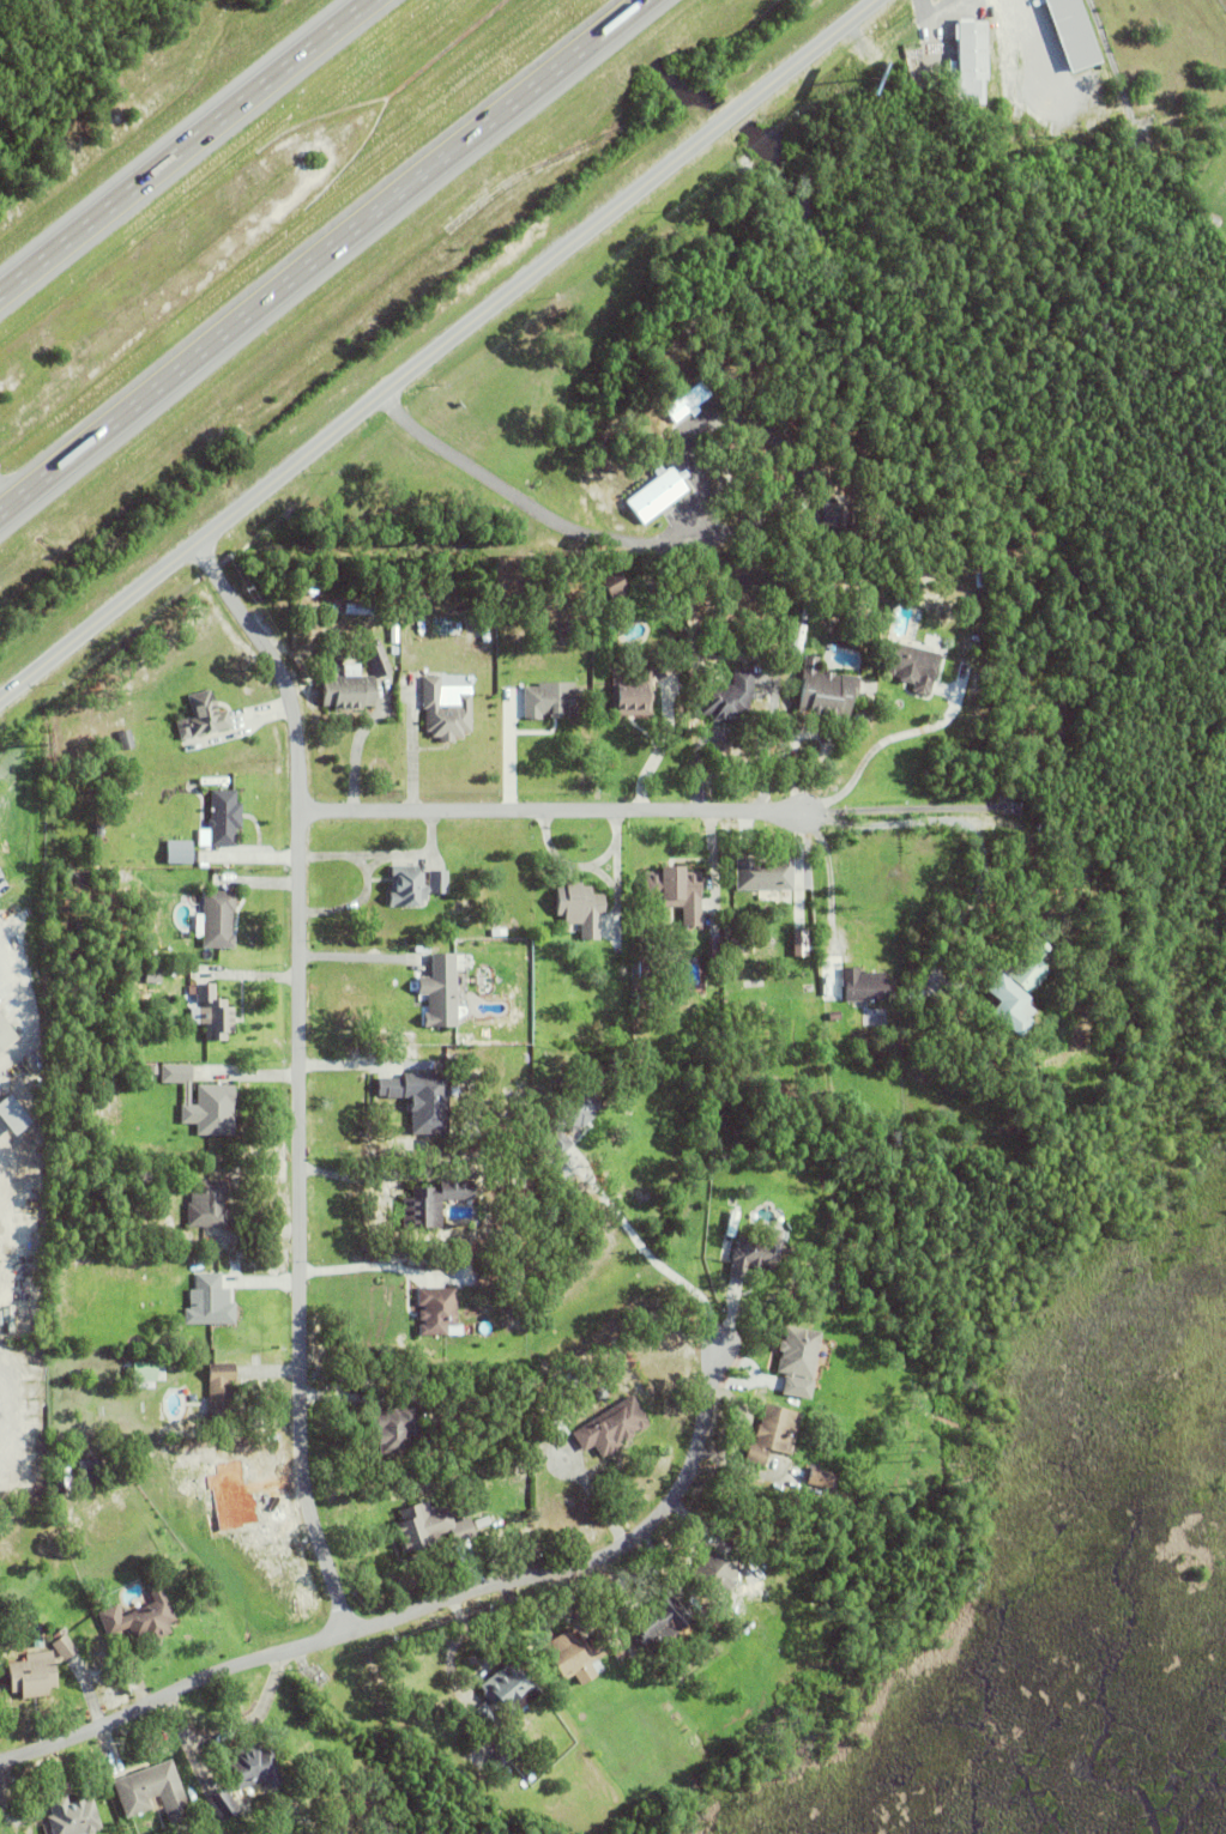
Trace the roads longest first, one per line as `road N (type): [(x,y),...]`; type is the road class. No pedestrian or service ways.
road 1 (residential): [(194,544),(285,680),(296,728),(302,1465),(350,1632)]
road 2 (tertiary): [(0,700),(876,0)]
road 3 (residential): [(0,1760),(86,1732),(219,1670),(593,1560),(627,1542),(689,1471),(715,1334)]
road 4 (motorway): [(0,518),(647,0)]
road 5 (residential): [(300,810),(803,812)]
road 6 (motorway): [(362,0),(0,290)]

